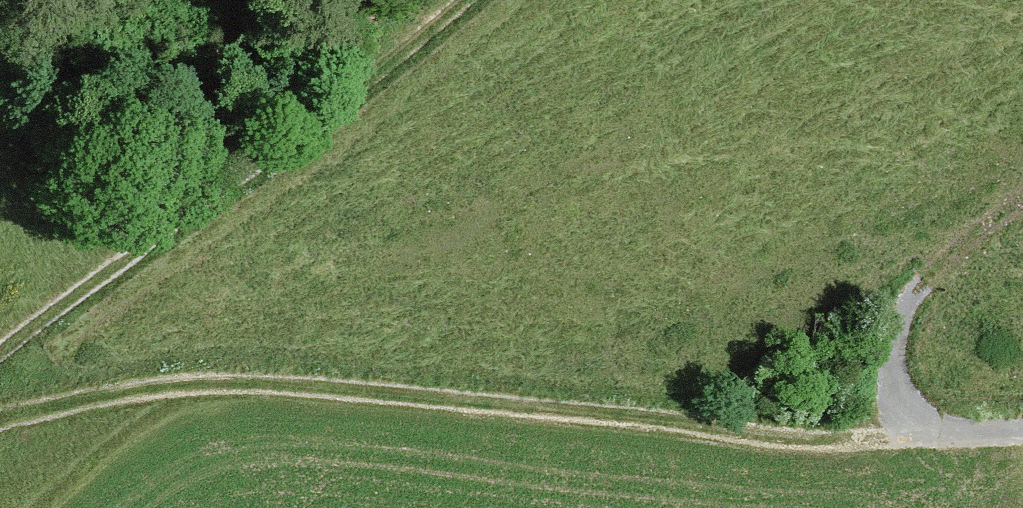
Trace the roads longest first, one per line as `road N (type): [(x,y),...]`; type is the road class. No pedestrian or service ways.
road 1 (track): [(937,430),(822,439),(246,383),(137,390),(0,419)]
road 2 (track): [(460,0),(349,99),(65,300),(0,358)]
road 3 (track): [(925,280),(893,343),(902,396),(937,430),(1022,427)]

